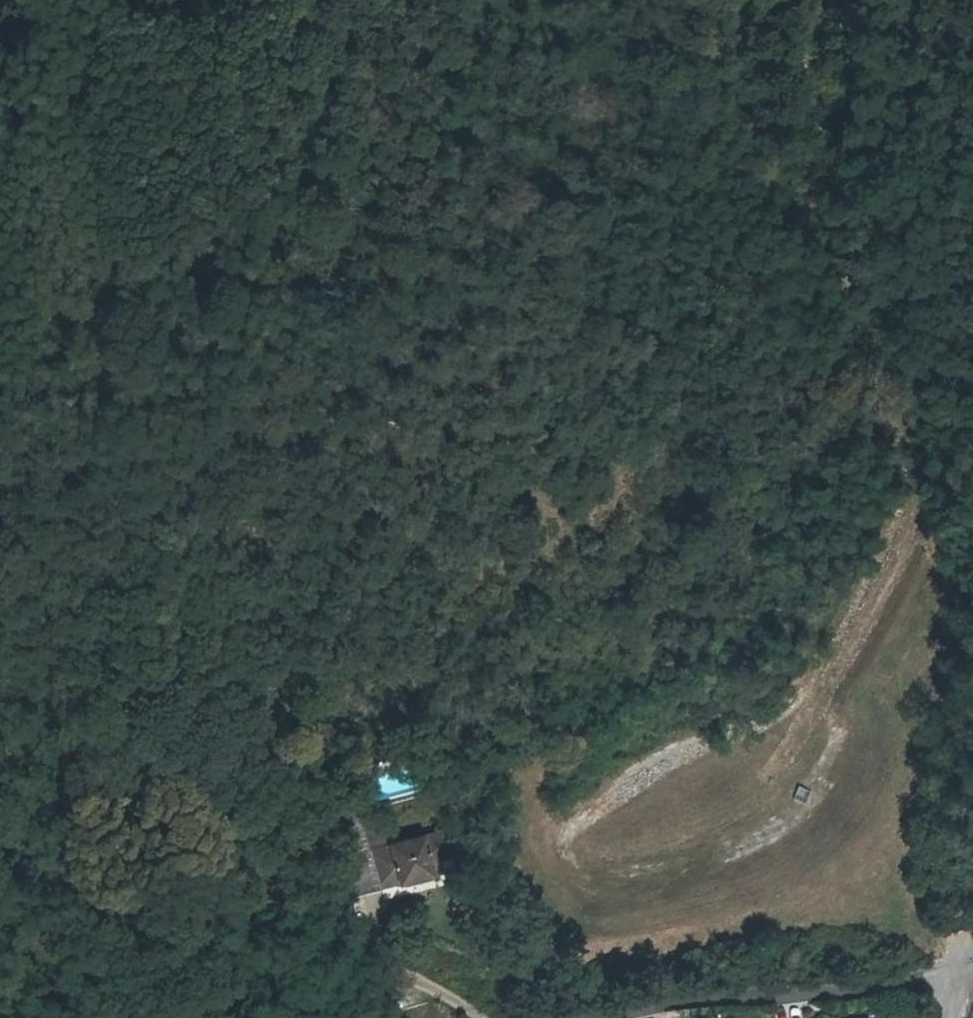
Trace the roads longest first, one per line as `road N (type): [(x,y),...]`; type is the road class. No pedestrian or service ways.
road 1 (residential): [(575,1017),(955,973)]

